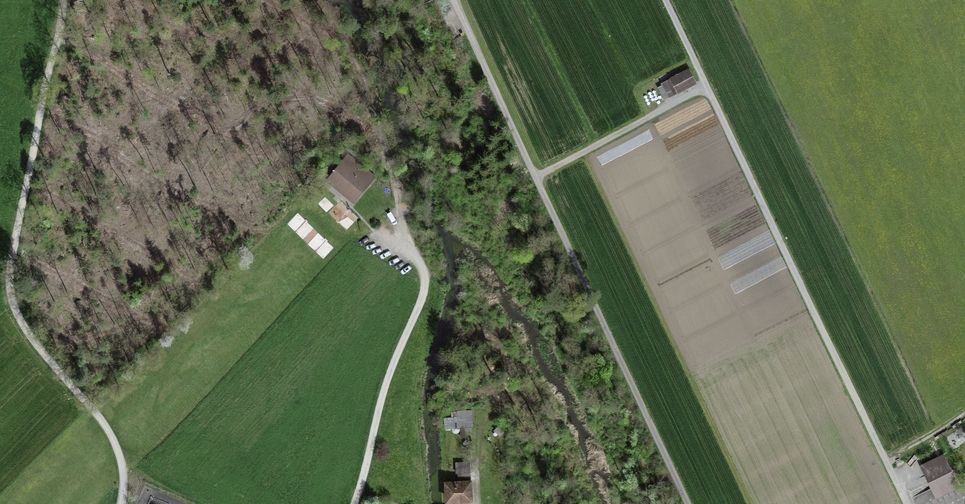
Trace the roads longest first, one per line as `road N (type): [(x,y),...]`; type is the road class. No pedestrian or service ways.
road 1 (track): [(909,503),(664,0)]
road 2 (track): [(456,0),(689,503)]
road 3 (track): [(64,0),(14,251),(13,300),(31,338),(109,431),(123,469),(122,503)]
road 4 (track): [(355,503),(387,382),(424,291),(401,215)]
road 5 (track): [(706,89),(538,176)]

